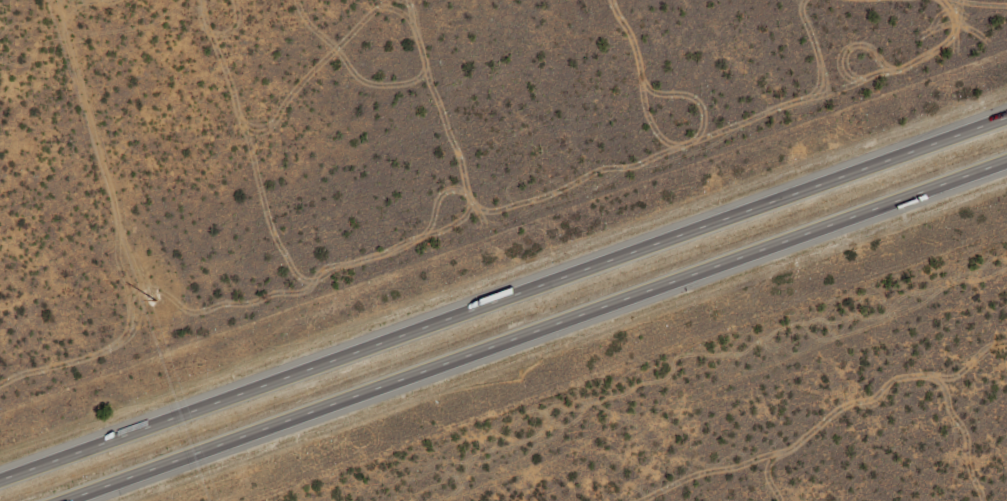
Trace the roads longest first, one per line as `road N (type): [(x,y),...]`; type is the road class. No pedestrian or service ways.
road 1 (motorway): [(1006,116),(0,480)]
road 2 (motorway): [(62,500),(1006,162)]

